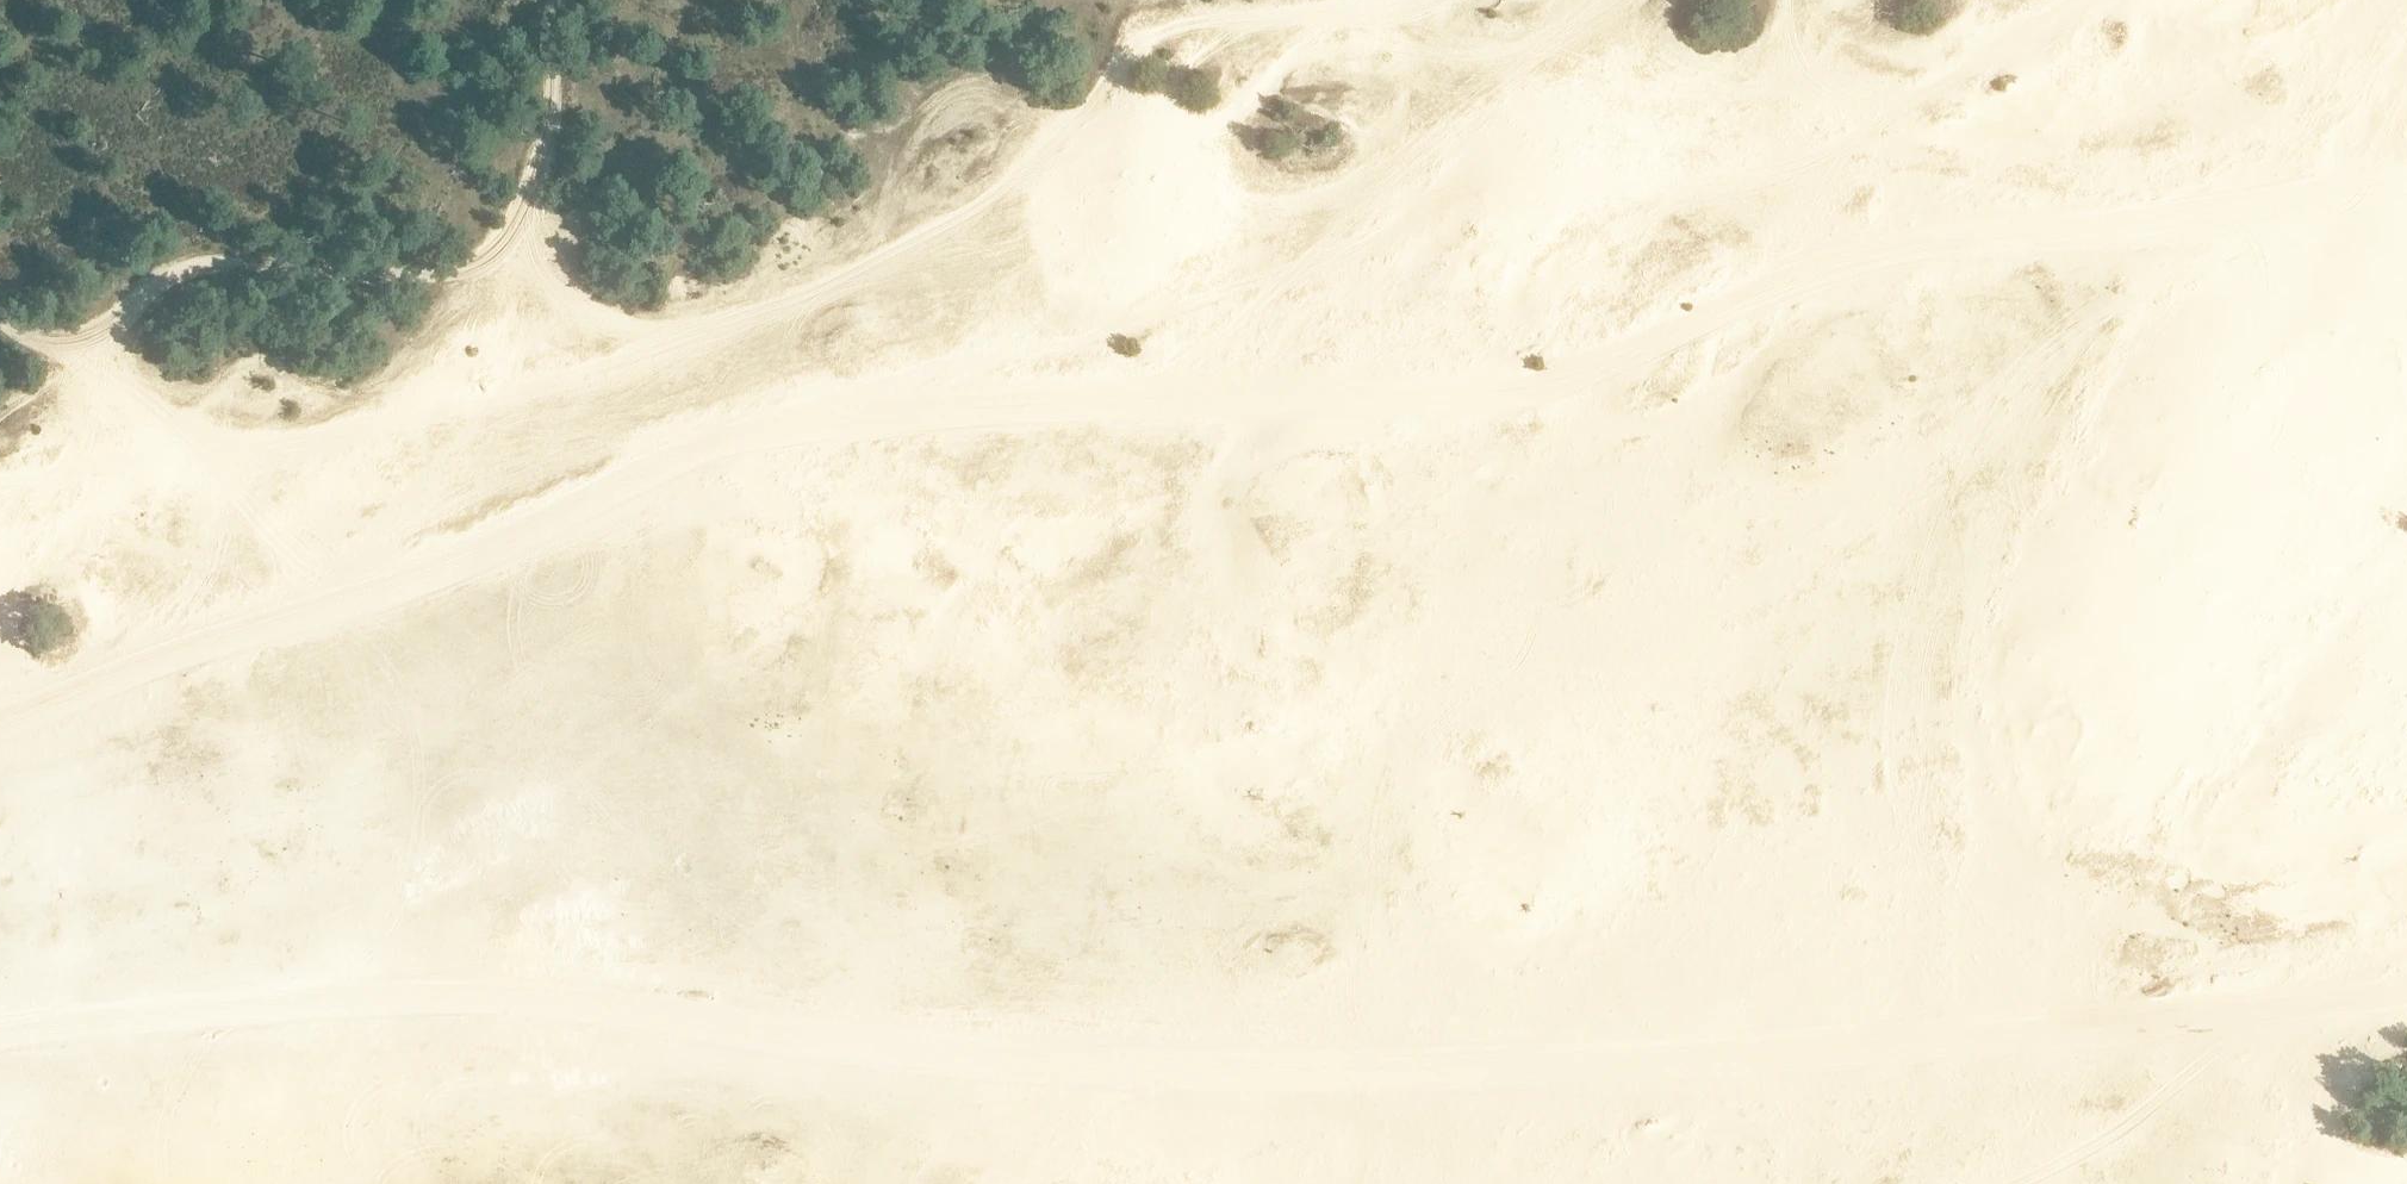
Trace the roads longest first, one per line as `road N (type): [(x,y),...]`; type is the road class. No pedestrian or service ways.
road 1 (track): [(2406,206),(2125,235),(1988,237),(1868,257),(1525,388),(1088,395),(925,408),(765,433),(691,455),(475,555),(120,674),(0,724)]
road 2 (track): [(2405,976),(2013,1041),(1330,1065),(1021,1066),(538,994),(303,1003),(0,1036)]
road 3 (track): [(1088,395),(1267,287),(1461,133),(1579,87),(1715,90),(1871,115),(1979,77),(2059,0)]
road 4 (track): [(526,207),(596,322),(736,323),(952,215),(1100,97),(1132,40),(1275,5),(1351,0)]
road 5 (track): [(558,0),(548,30),(554,99),(543,152),(526,207),(483,259),(450,273),(412,276),(201,266),(163,279),(82,338),(47,341),(0,319)]
road 6 (track): [(0,448),(40,431),(82,338),(144,405),(212,417),(316,417),(433,343),(527,321),(596,322)]
road 7 (track): [(2405,976),(2234,1041),(2109,1137),(2014,1183)]

